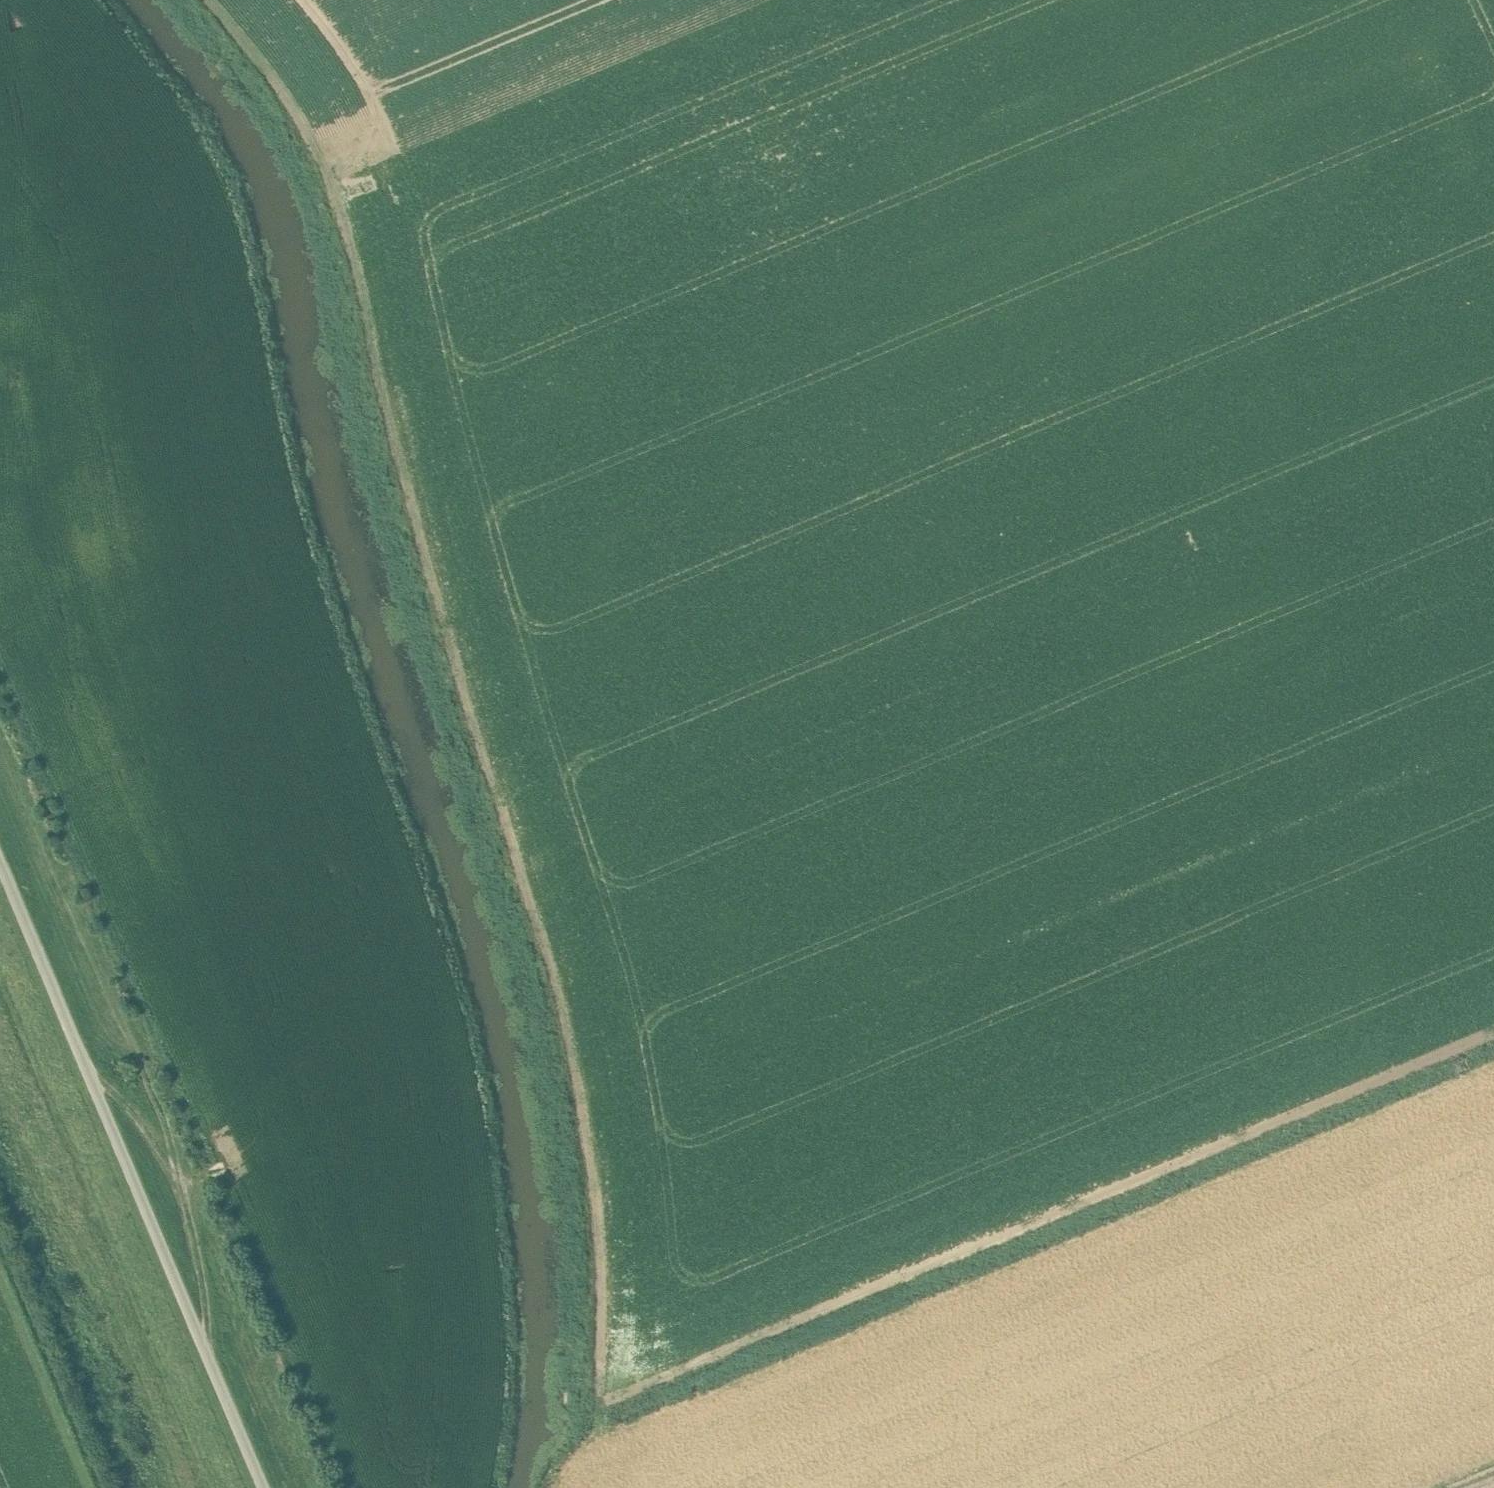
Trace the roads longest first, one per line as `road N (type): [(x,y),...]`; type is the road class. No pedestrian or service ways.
road 1 (unclassified): [(264,1487),(0,865)]
road 2 (track): [(90,1074),(117,1092),(184,1184),(210,1307),(207,1352)]

